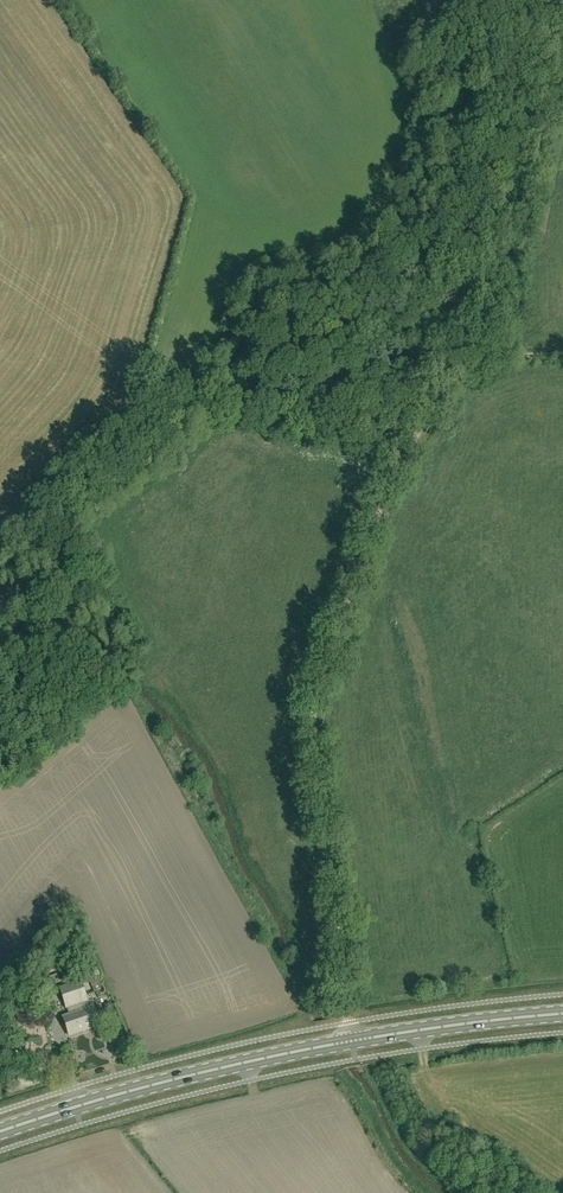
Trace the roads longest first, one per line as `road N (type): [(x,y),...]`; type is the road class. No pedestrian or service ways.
road 1 (track): [(350,1021),(317,705),(391,485),(429,408),(524,0)]
road 2 (primary): [(0,1134),(203,1072),(352,1040)]
road 3 (primary): [(352,1040),(562,1014)]

